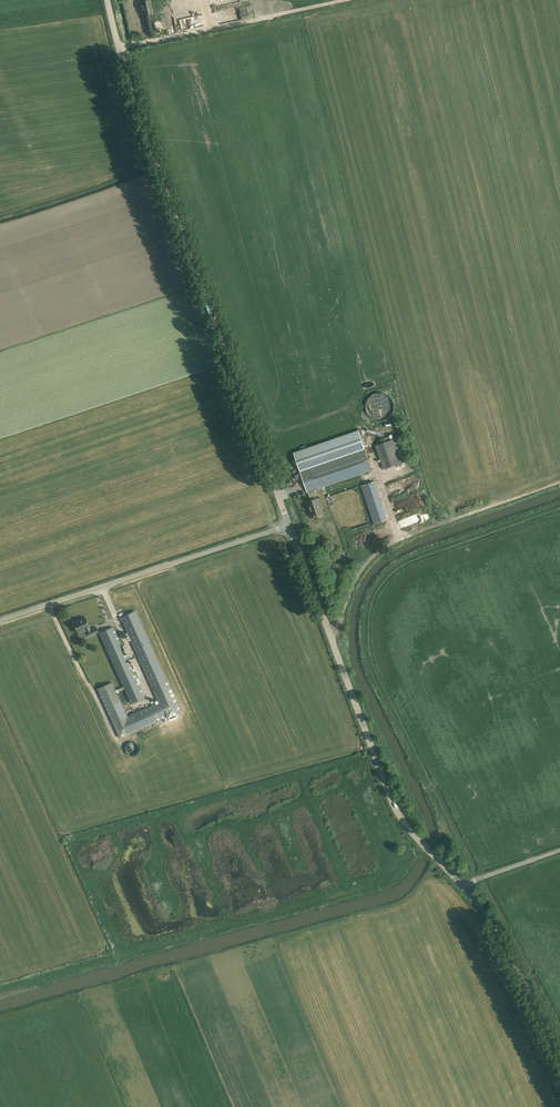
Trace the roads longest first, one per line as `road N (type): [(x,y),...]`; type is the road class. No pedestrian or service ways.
road 1 (track): [(480,879),(448,831),(422,816),(392,760),(351,670),(344,610),(359,574),(389,546),(559,482)]
road 2 (tertiary): [(289,525),(142,127),(107,0)]
road 3 (tertiary): [(463,885),(392,802),(289,525)]
road 4 (unclassified): [(0,621),(289,525)]
road 5 (track): [(119,46),(338,0)]
road 6 (tertiary): [(559,1050),(504,943),(463,885)]

